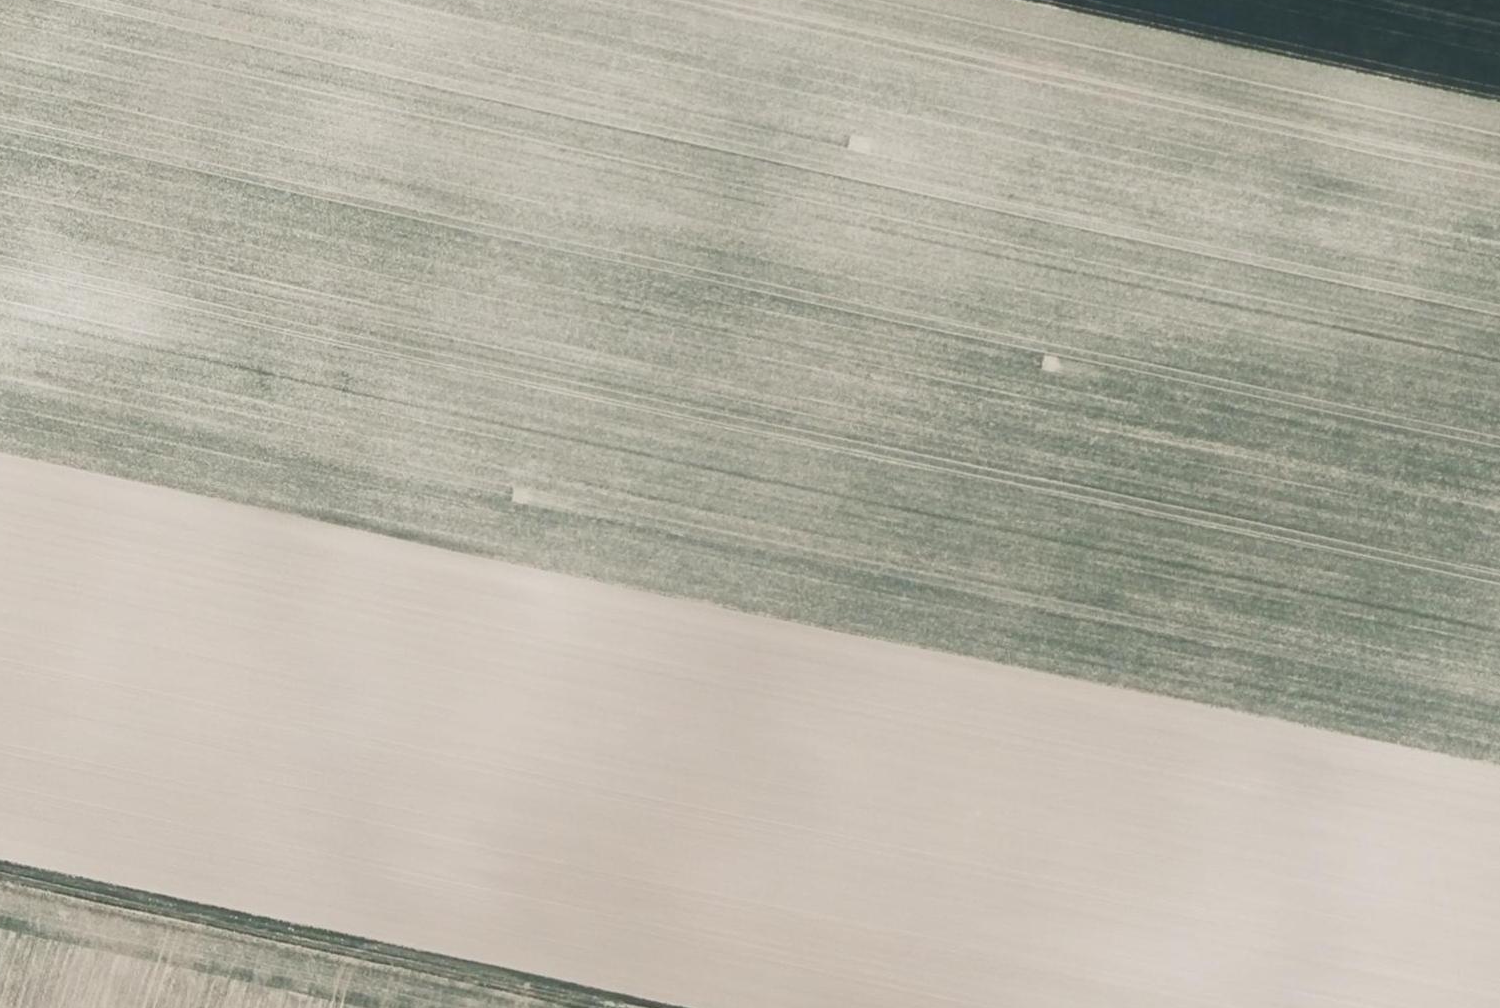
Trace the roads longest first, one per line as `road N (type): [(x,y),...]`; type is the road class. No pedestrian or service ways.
road 1 (track): [(608,1007),(0,876)]

